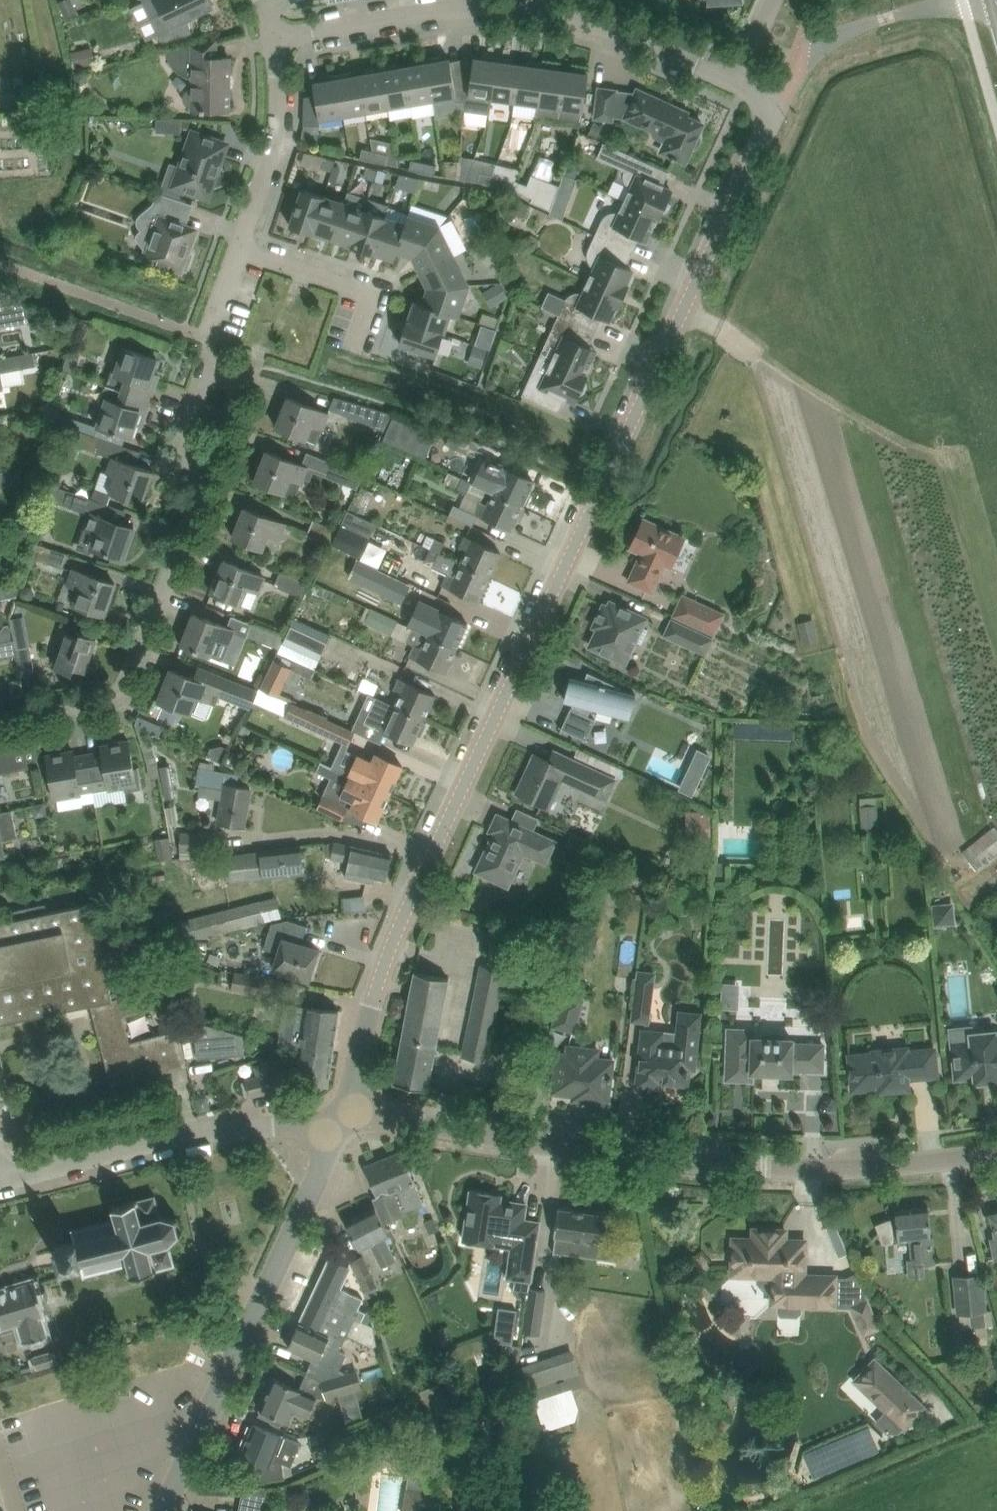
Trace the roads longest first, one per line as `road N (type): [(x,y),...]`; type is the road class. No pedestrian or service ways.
road 1 (residential): [(335,1128),(394,930),(778,113)]
road 2 (tertiary): [(335,1128),(370,1117),(805,1168),(996,1152)]
road 3 (tertiary): [(161,1510),(335,1128)]
road 4 (residential): [(0,720),(100,703),(119,691),(212,462)]
road 5 (residential): [(372,282),(240,234),(278,109),(275,35)]
road 6 (unclassified): [(5,1177),(196,1132),(335,1128)]
road 7 (residential): [(533,9),(461,9),(275,35)]
road 8 (residential): [(736,85),(533,9)]
road 9 (residential): [(212,462),(242,383),(207,371)]

